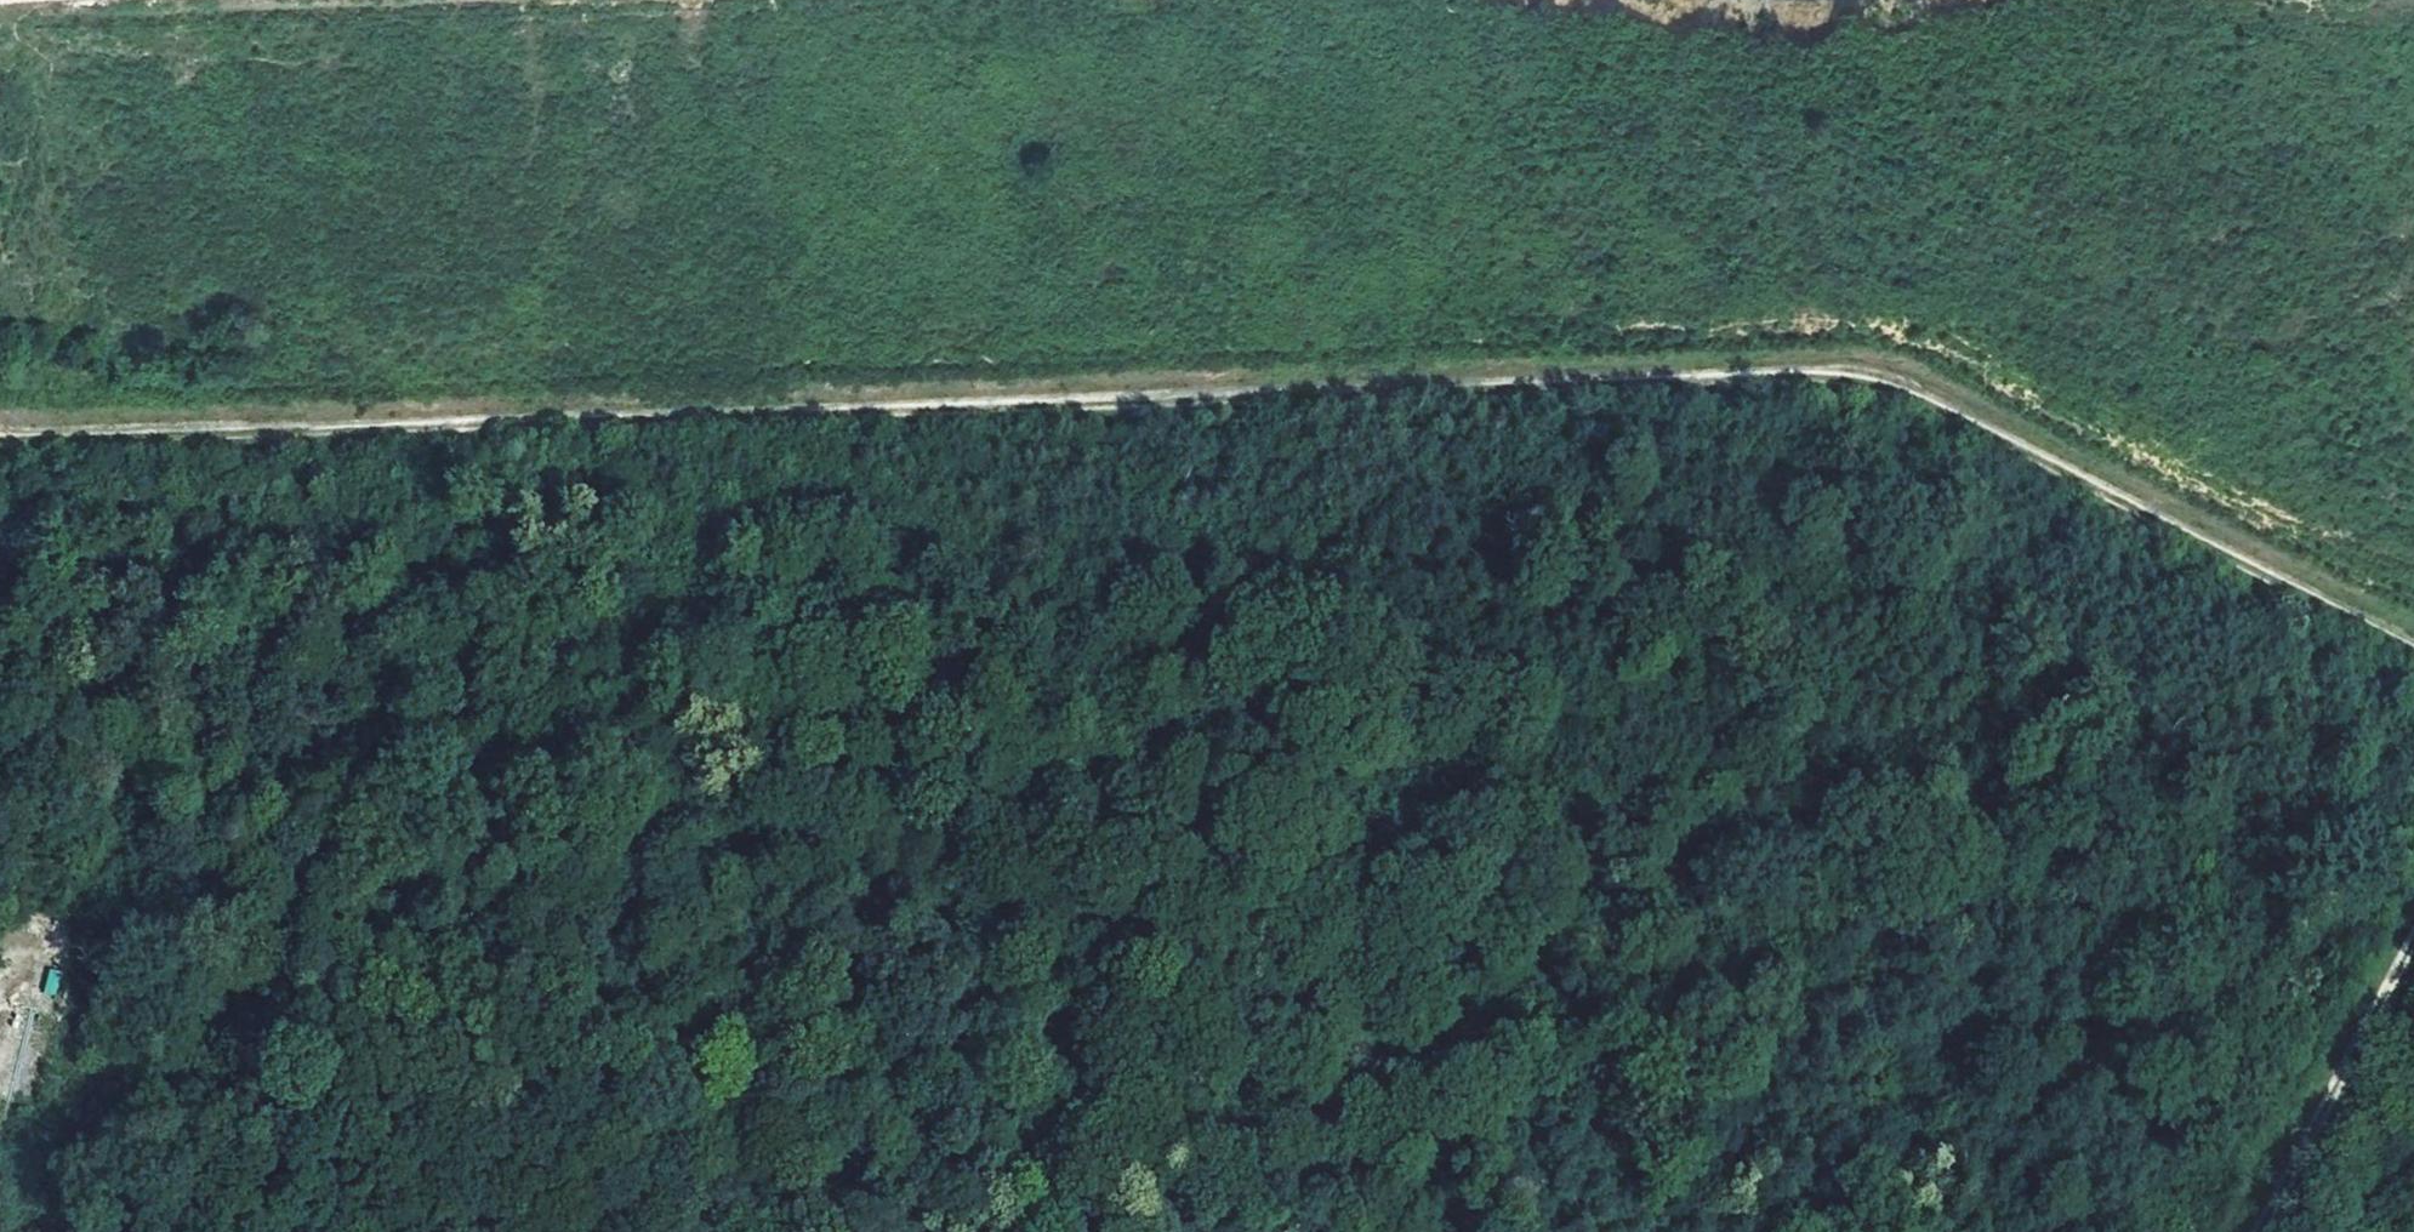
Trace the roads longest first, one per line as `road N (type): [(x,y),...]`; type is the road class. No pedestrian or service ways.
road 1 (track): [(0,429),(1852,339),(2413,647)]
road 2 (track): [(2413,938),(2253,1231)]

